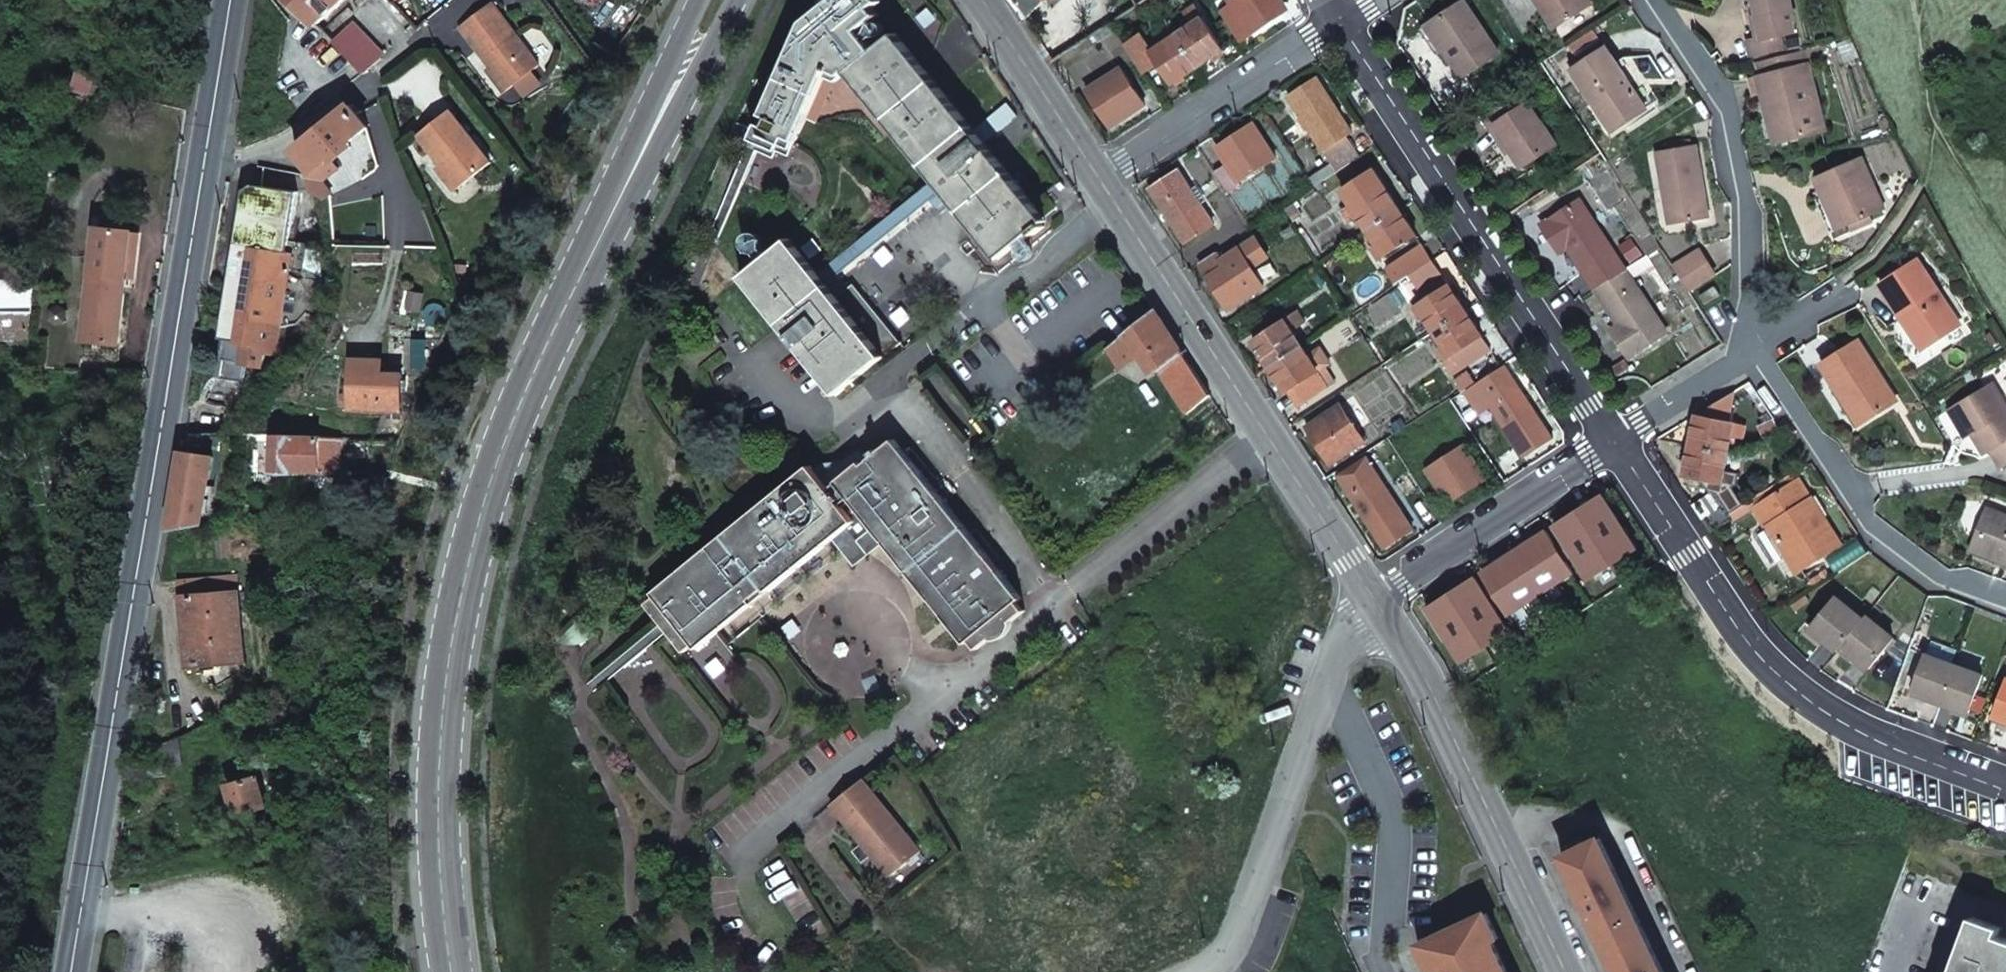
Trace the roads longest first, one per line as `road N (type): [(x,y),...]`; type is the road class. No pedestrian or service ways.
road 1 (tertiary): [(718,0),(508,423),(463,581),(441,737),(440,866),(456,971)]
road 2 (tertiary): [(231,0),(72,971)]
road 3 (residential): [(2005,788),(1883,743),(1769,667),(1614,442)]
road 4 (residential): [(1614,442),(1338,21)]
road 5 (unclassified): [(1102,177),(1374,600)]
road 6 (unclassified): [(1374,600),(1466,760),(1566,971)]
road 7 (residential): [(1755,351),(1752,212),(1722,101),(1653,0)]
road 8 (residential): [(2005,604),(1903,561),(1755,351)]
road 9 (unclassified): [(1207,971),(1223,964),(1330,687)]
road 10 (residential): [(1386,971),(1393,823),(1330,687)]
road 11 (residential): [(1374,600),(1614,442)]
road 12 (unclassified): [(1338,21),(1102,177)]
road 13 (unclassified): [(978,0),(1102,177)]
road 14 (residential): [(1614,442),(1755,351)]

